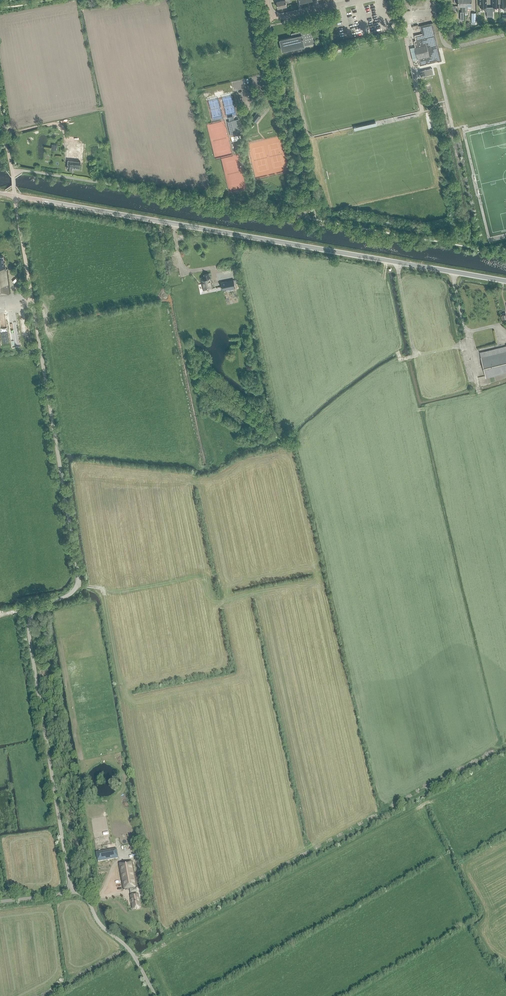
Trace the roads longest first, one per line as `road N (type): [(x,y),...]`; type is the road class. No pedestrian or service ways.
road 1 (unclassified): [(72,892),(29,629),(36,609),(71,594),(78,576),(15,196)]
road 2 (secondary): [(505,281),(15,196)]
road 3 (unclassified): [(155,995),(130,950),(72,892)]

